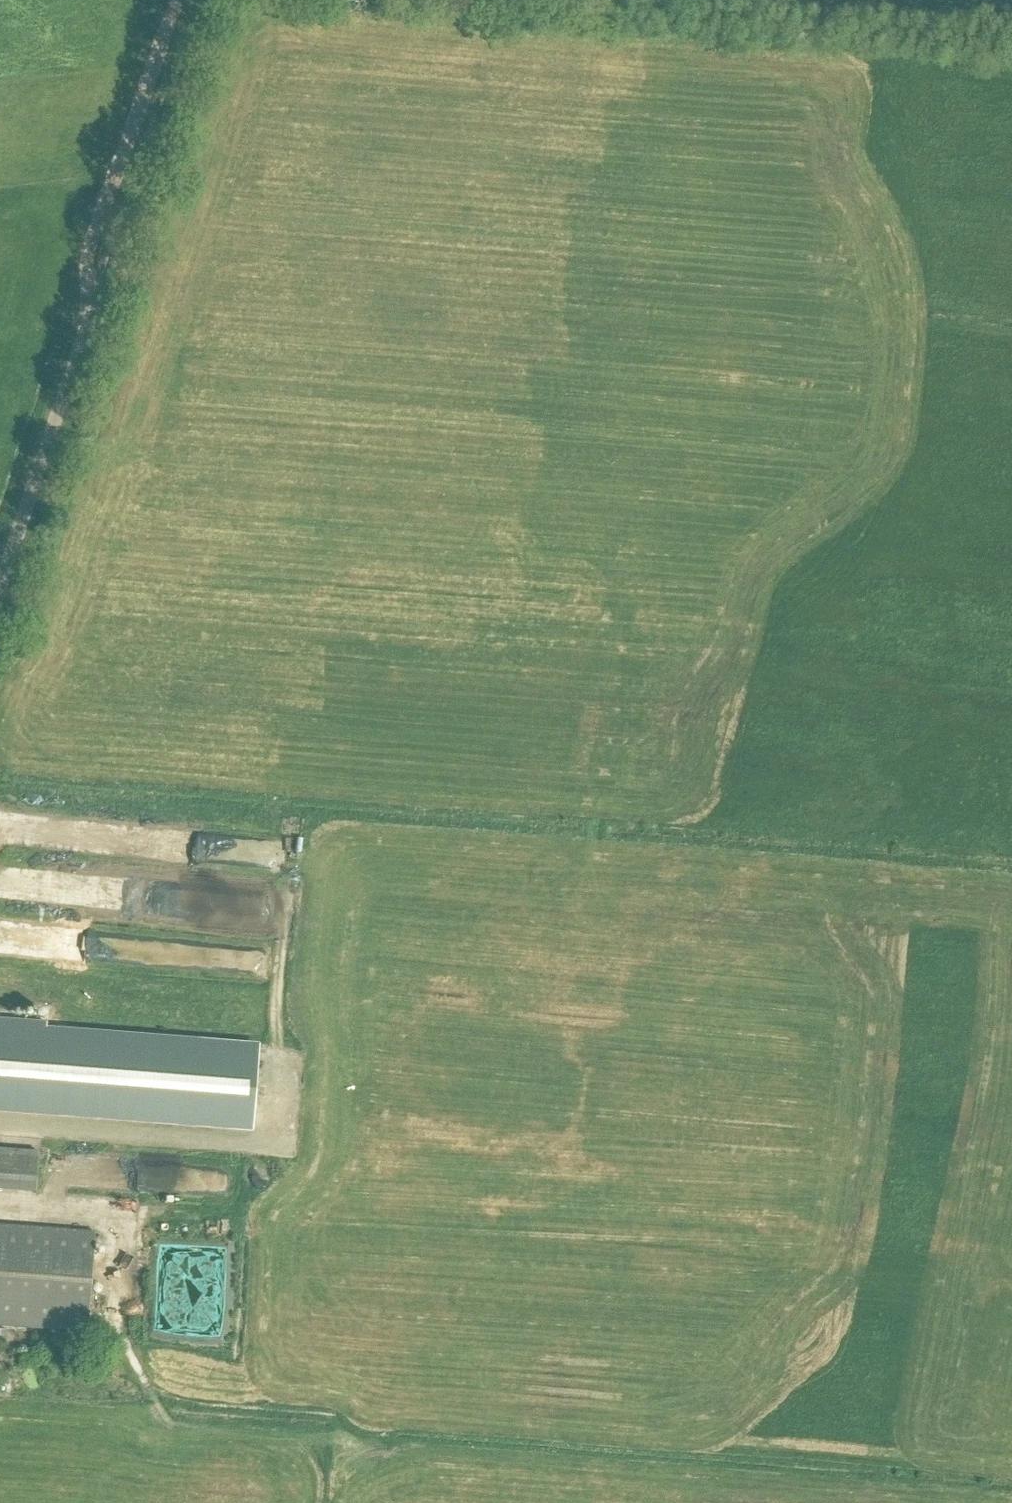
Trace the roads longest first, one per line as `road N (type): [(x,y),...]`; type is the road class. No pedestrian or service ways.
road 1 (track): [(181,0),(86,251),(89,304)]
road 2 (unclassified): [(0,587),(89,304)]

